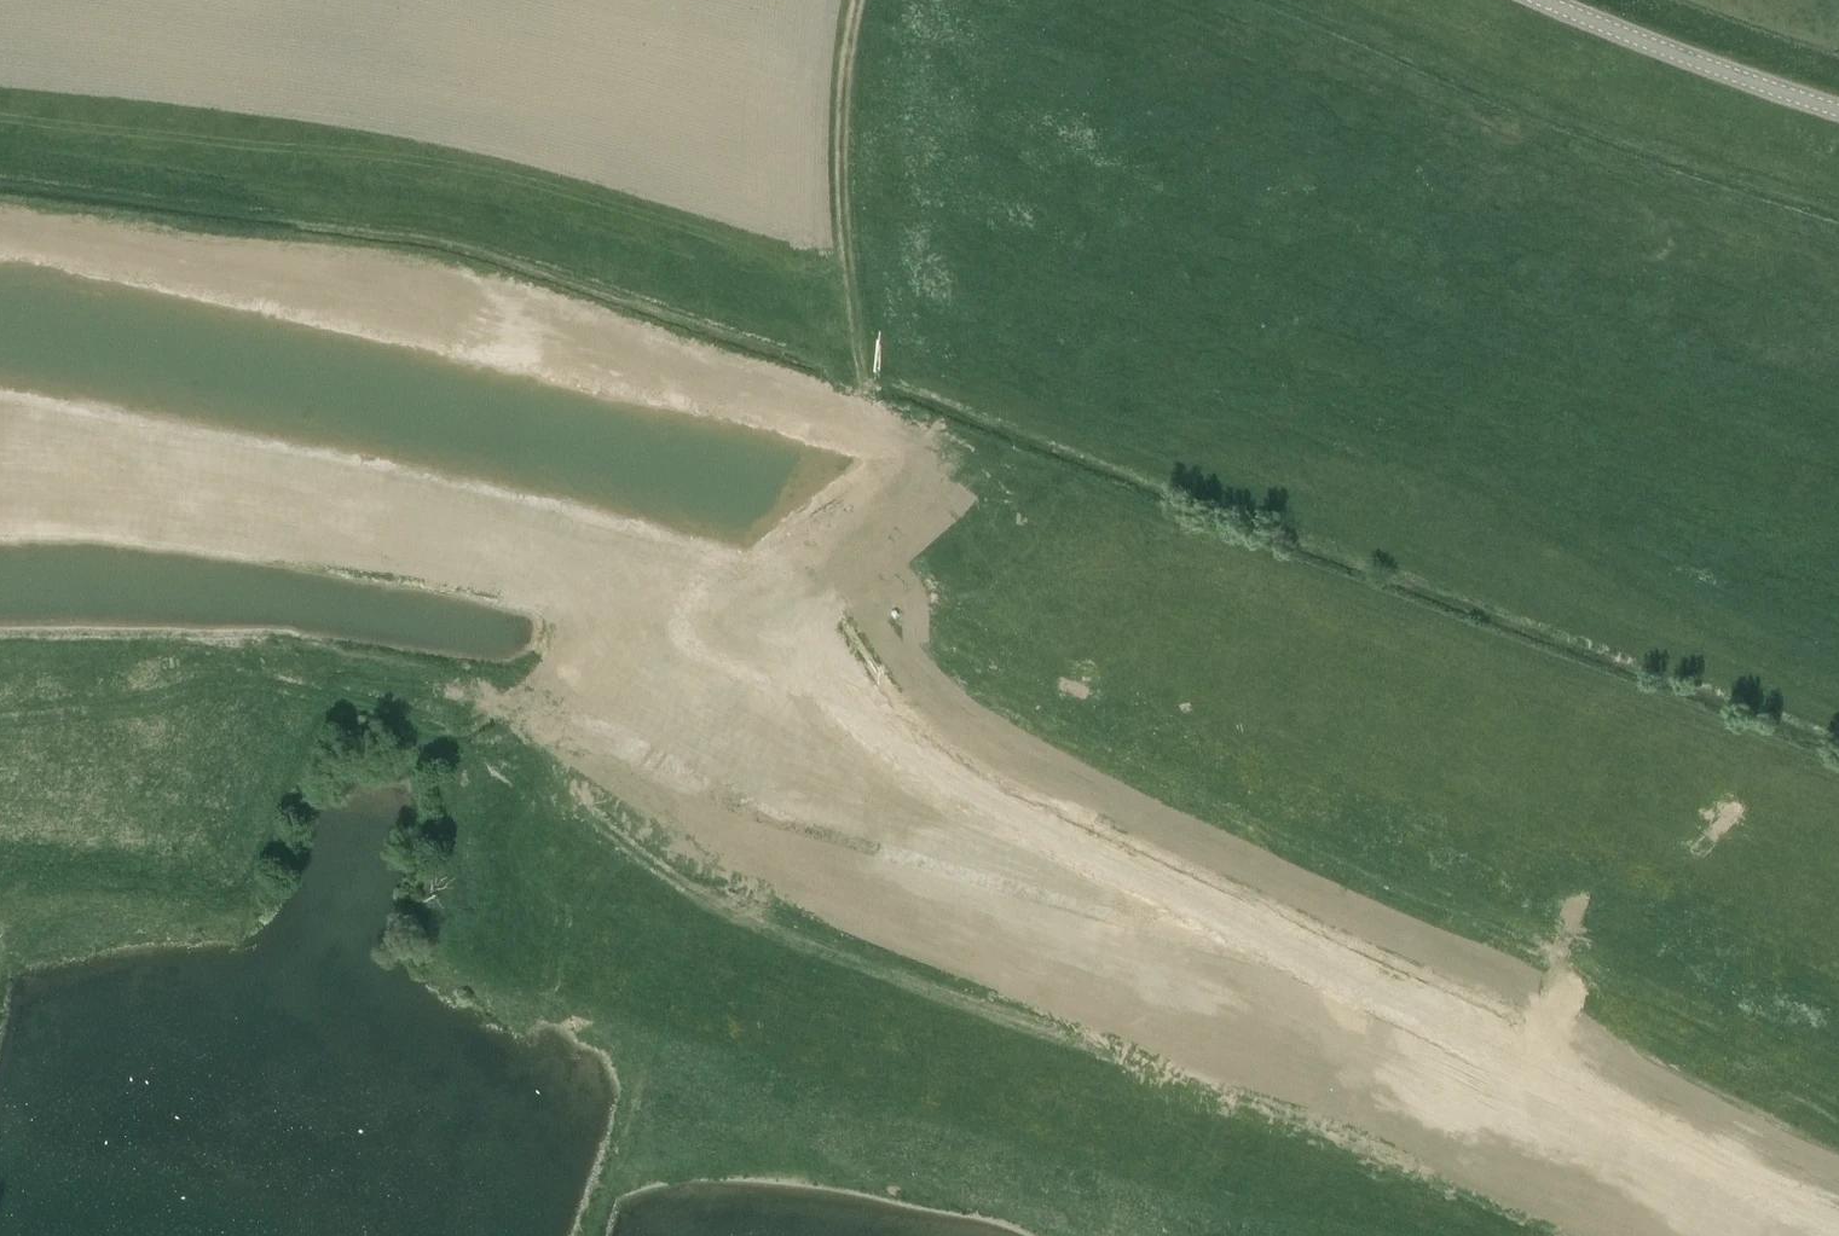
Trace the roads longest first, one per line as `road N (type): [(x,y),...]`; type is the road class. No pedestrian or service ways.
road 1 (track): [(863,371),(847,223),(859,0)]
road 2 (unclassified): [(1838,112),(1714,72),(1539,0)]

